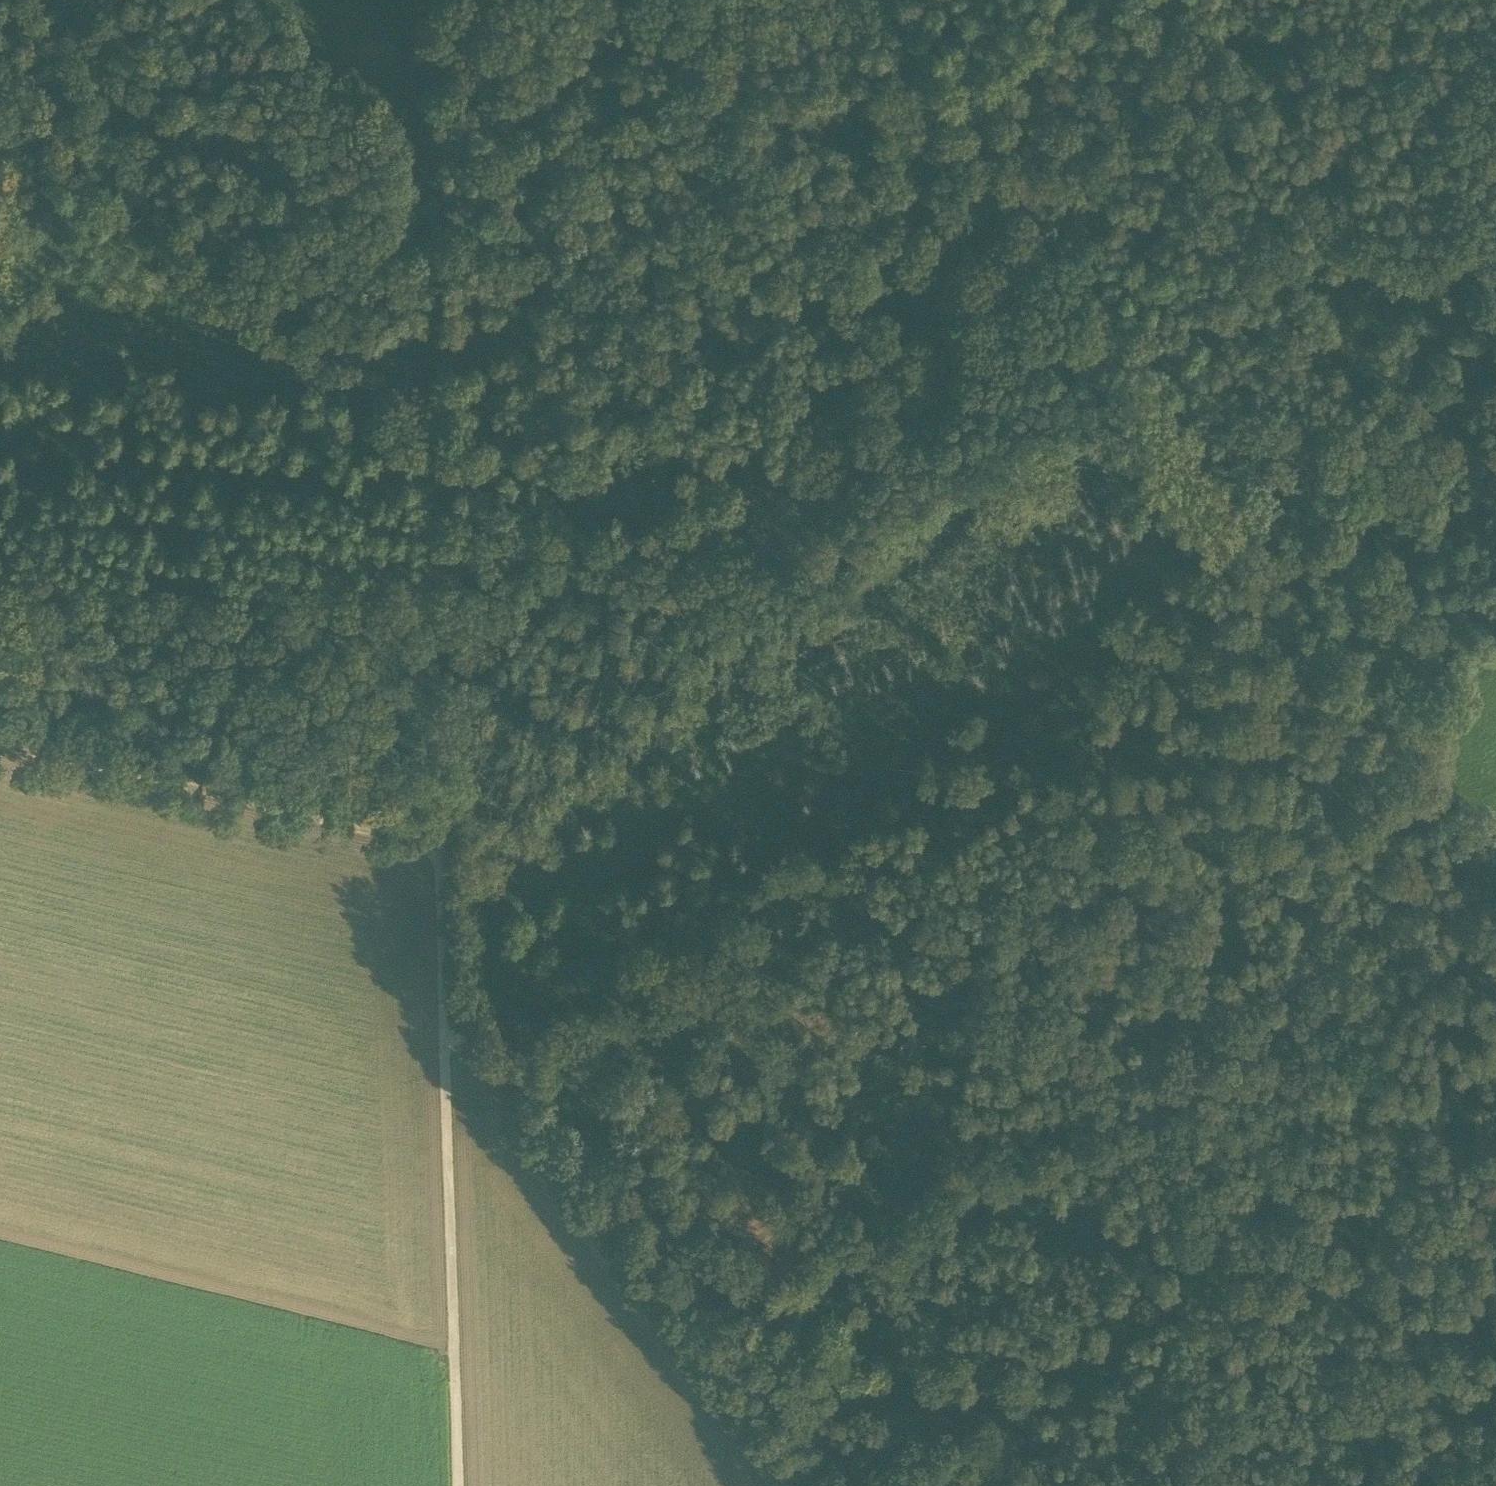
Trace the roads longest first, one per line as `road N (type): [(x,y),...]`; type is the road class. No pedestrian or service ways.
road 1 (track): [(864,0),(1495,843)]
road 2 (track): [(413,0),(447,1005)]
road 3 (track): [(447,1005),(810,1485)]
road 4 (track): [(447,1005),(461,1485)]
road 5 (track): [(0,741),(439,845)]

